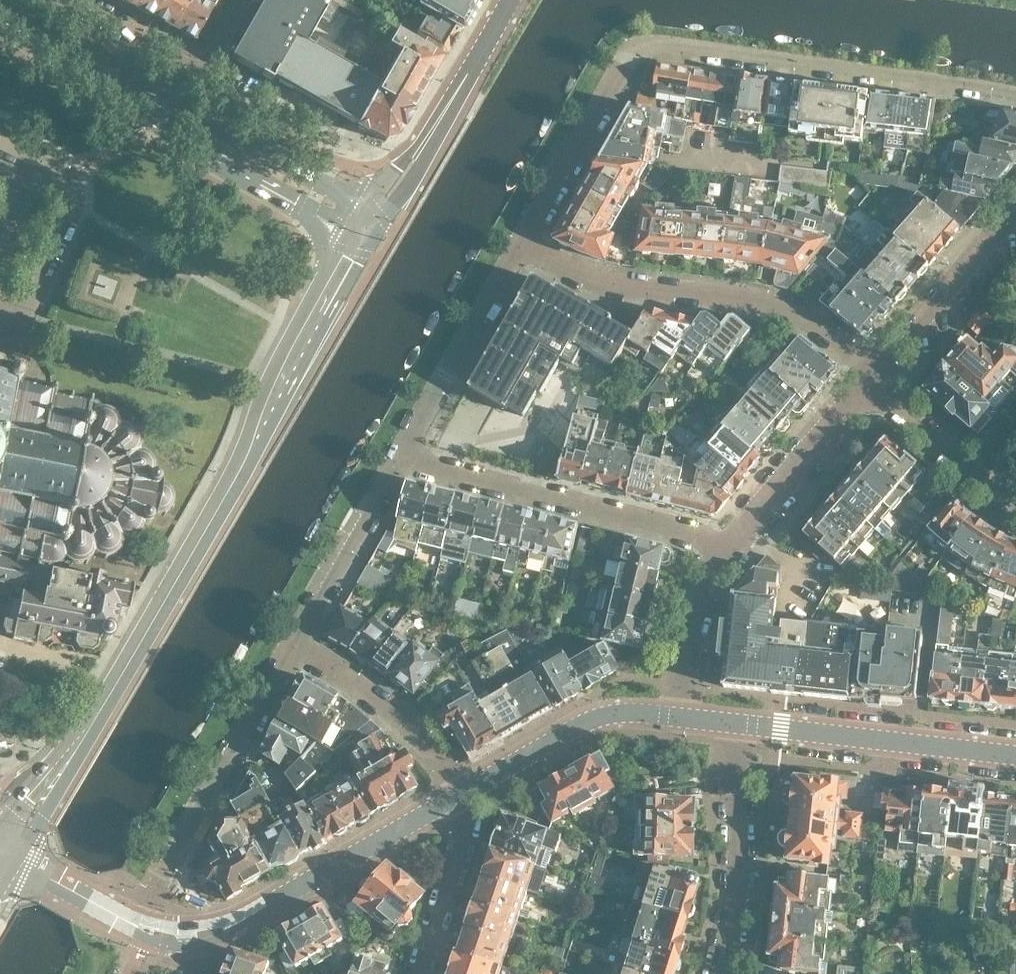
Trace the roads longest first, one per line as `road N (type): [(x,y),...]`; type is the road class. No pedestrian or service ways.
road 1 (secondary): [(1,853),(124,670),(253,448),(366,222)]
road 2 (residential): [(523,241),(622,61),(647,41),(1015,96)]
road 3 (residential): [(865,386),(796,321),(760,303),(633,294),(523,241)]
road 4 (residential): [(398,459),(730,543)]
road 5 (residential): [(146,929),(158,875),(297,641)]
road 6 (tertiary): [(188,934),(243,920),(457,794)]
road 7 (tertiary): [(1015,751),(738,720)]
road 8 (secondary): [(366,222),(432,131),(508,0)]
road 9 (residential): [(725,973),(743,881),(738,720)]
road 10 (residential): [(398,459),(523,241)]
road 11 (tertiary): [(457,794),(601,711),(678,714)]
road 12 (tertiary): [(366,222),(156,108)]
road 13 (residential): [(865,386),(1015,209)]
road 14 (residential): [(457,794),(411,728),(297,641)]
road 15 (residential): [(297,641),(398,459)]
road 16 (residential): [(730,543),(865,386)]
road 17 (residential): [(865,386),(960,476),(1015,512)]
road 18 (residential): [(54,170),(74,184),(75,210),(22,314),(0,321)]
road 19 (residential): [(457,794),(466,822),(419,973)]
road 20 (residential): [(678,714),(698,594),(730,543)]
road 21 (tertiary): [(156,108),(0,21)]
road 22 (tertiary): [(146,929),(1,853)]
road 23 (residential): [(182,63),(72,0)]

